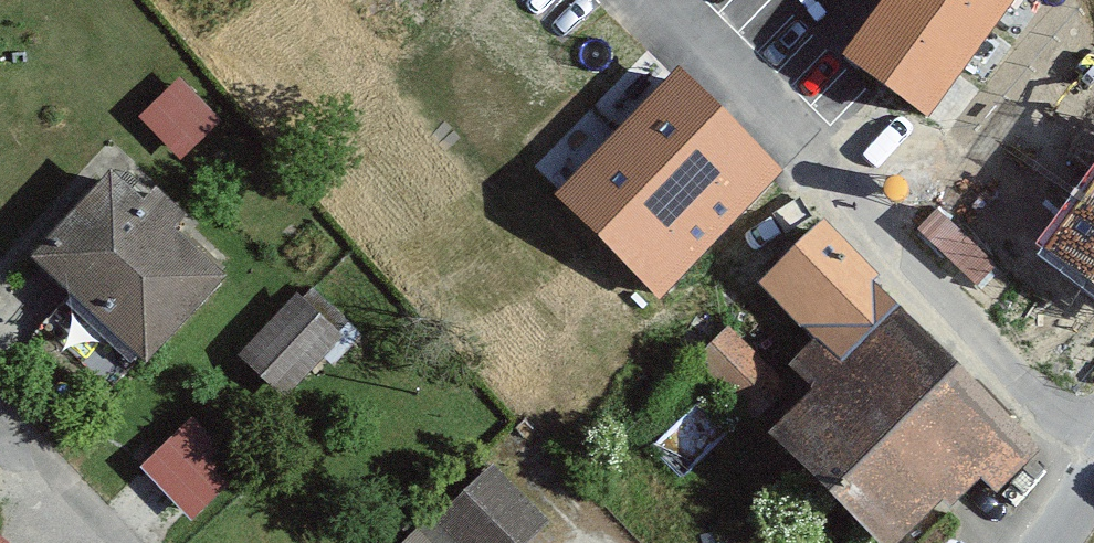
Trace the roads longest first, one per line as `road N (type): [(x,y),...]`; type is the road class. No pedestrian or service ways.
road 1 (residential): [(651,0),(1007,366),(1093,437)]

